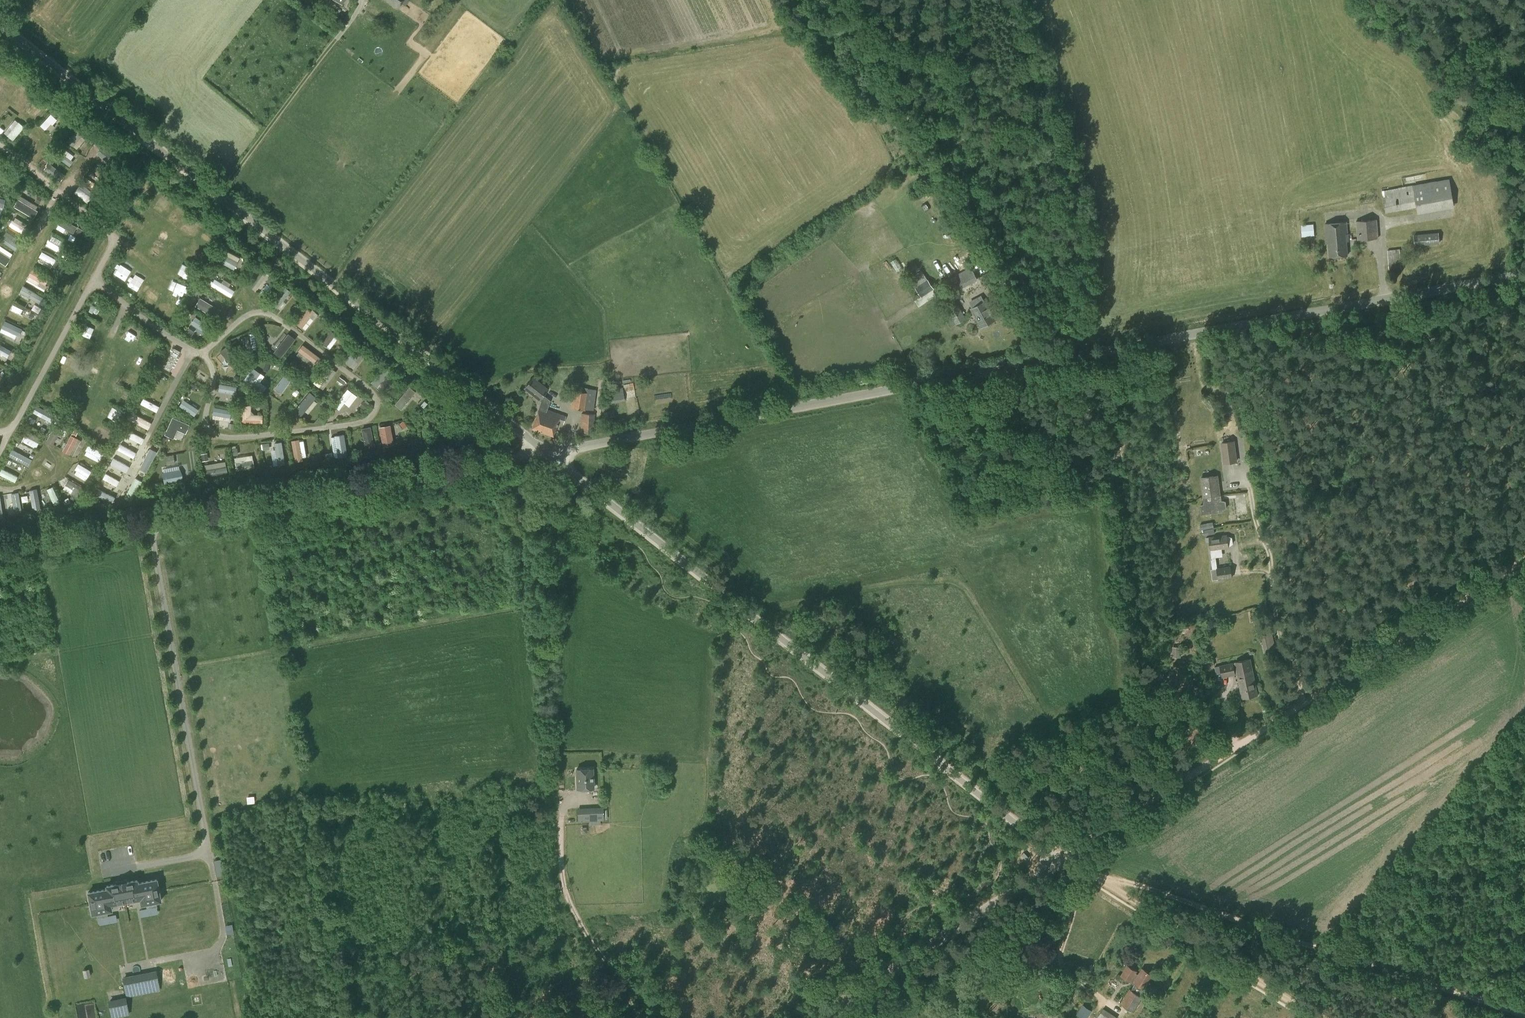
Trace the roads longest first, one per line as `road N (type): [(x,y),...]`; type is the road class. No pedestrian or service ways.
road 1 (unclassified): [(550,452),(1524,275)]
road 2 (unclassified): [(814,1017),(1063,860),(550,452)]
road 3 (unclassified): [(550,452),(0,22)]
road 4 (unclassified): [(0,555),(550,452)]
road 5 (track): [(1524,557),(1063,860)]
road 6 (track): [(1050,361),(837,0)]
road 7 (track): [(1320,1017),(1063,860)]
road 8 (track): [(1524,165),(1496,174),(1505,117),(1457,79)]

